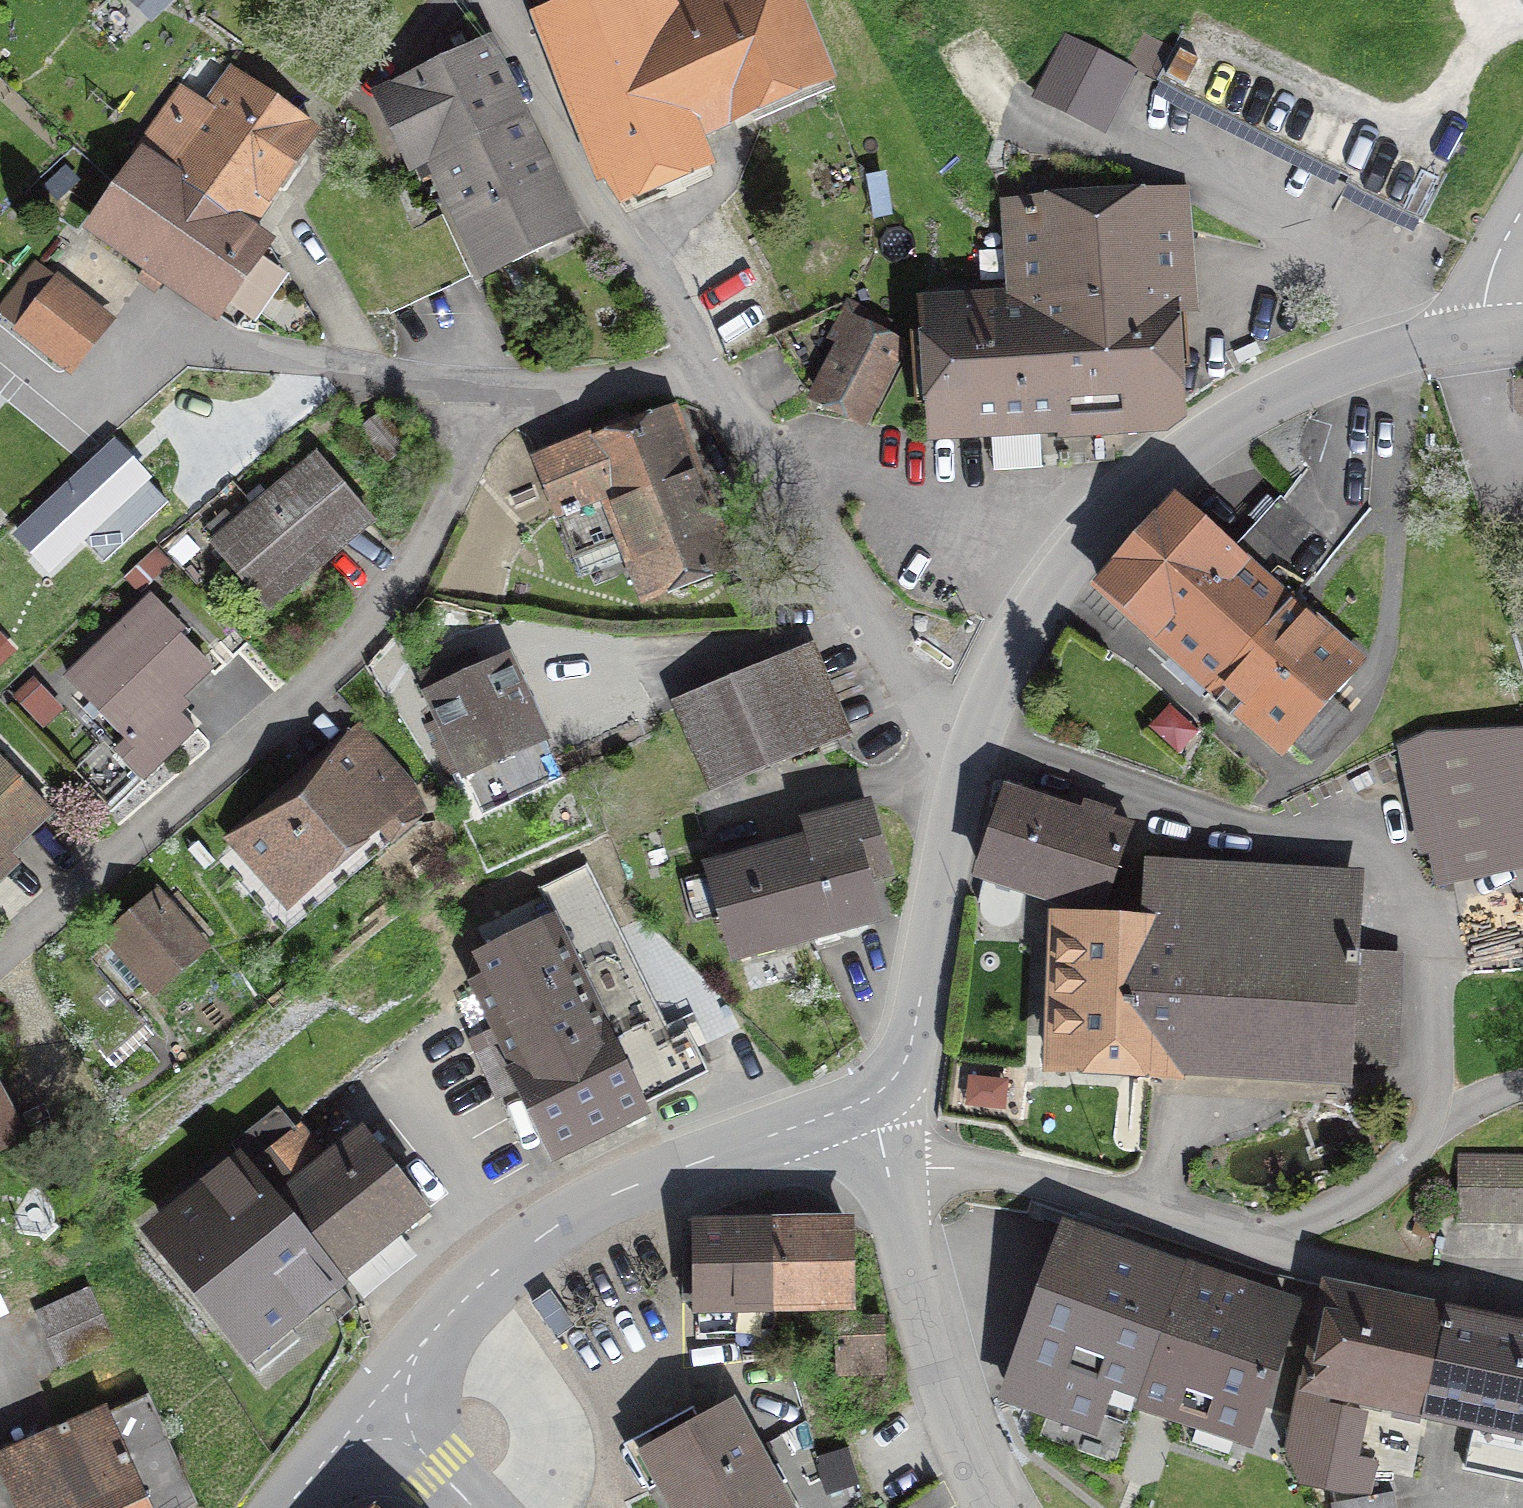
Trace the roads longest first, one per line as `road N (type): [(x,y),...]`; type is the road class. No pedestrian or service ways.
road 1 (residential): [(713,385),(499,387),(402,583),(335,667),(125,858),(0,953)]
road 2 (residential): [(978,731),(1035,608),(1097,529),(1164,468),(1237,416),(1320,376),(1385,352),(1480,334)]
road 3 (residential): [(888,1173),(994,1172),(1236,1239),(1522,1291)]
road 4 (residential): [(867,1099),(576,1214),(468,1296),(378,1404)]
road 5 (residential): [(489,0),(581,182),(713,385)]
road 6 (residential): [(713,385),(903,660),(978,731)]
road 7 (residential): [(867,1099),(894,1077),(911,1046),(978,731)]
road 8 (residential): [(997,1507),(943,1381),(888,1173)]
road 9 (tertiary): [(478,1507),(378,1404)]
road 10 (tertiary): [(378,1404),(283,1507)]
road 11 (residential): [(1480,334),(1492,273),(1522,207)]

